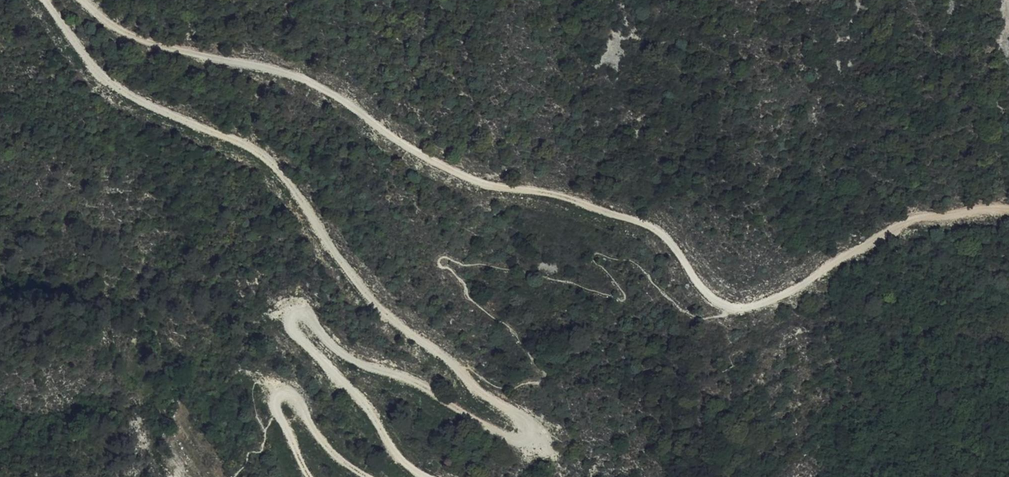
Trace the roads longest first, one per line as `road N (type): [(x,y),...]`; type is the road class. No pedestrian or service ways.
road 1 (track): [(735,309),(707,294),(650,226),(565,197),(463,176),(309,82),(165,47),(121,31),(84,0)]
road 2 (track): [(459,369),(526,423),(521,438),(339,351),(308,317),(291,323),(371,413),(395,454),(427,476)]
road 3 (track): [(44,0),(99,77),(276,167),(394,324),(459,369)]
road 4 (track): [(1008,209),(910,220),(775,298),(735,309)]
road 5 (track): [(370,476),(340,460),(295,402),(281,397),(273,409),(308,476)]

